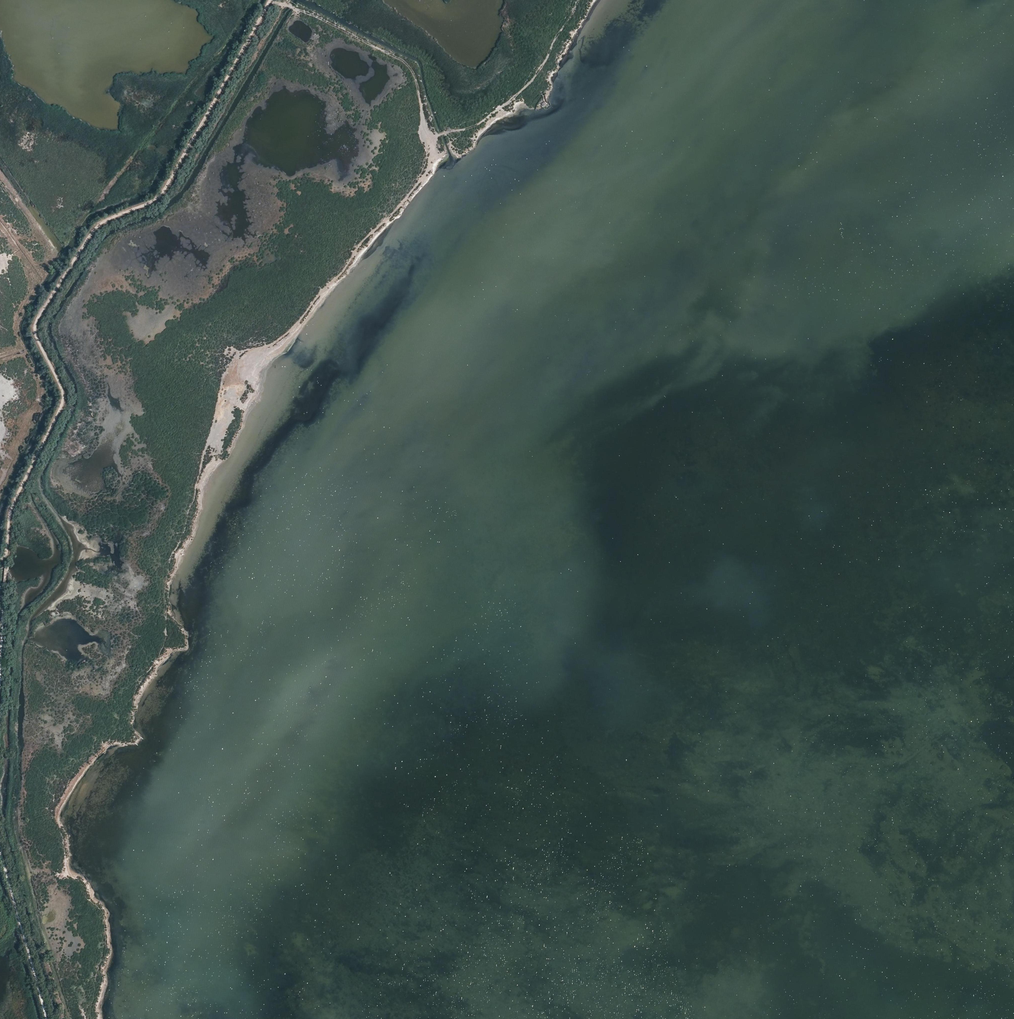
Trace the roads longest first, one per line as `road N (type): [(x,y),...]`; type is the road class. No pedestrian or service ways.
road 1 (track): [(0,560),(16,498),(64,399),(35,332),(39,313),(94,227),(160,197),(269,0)]
road 2 (track): [(47,1018),(0,854)]

